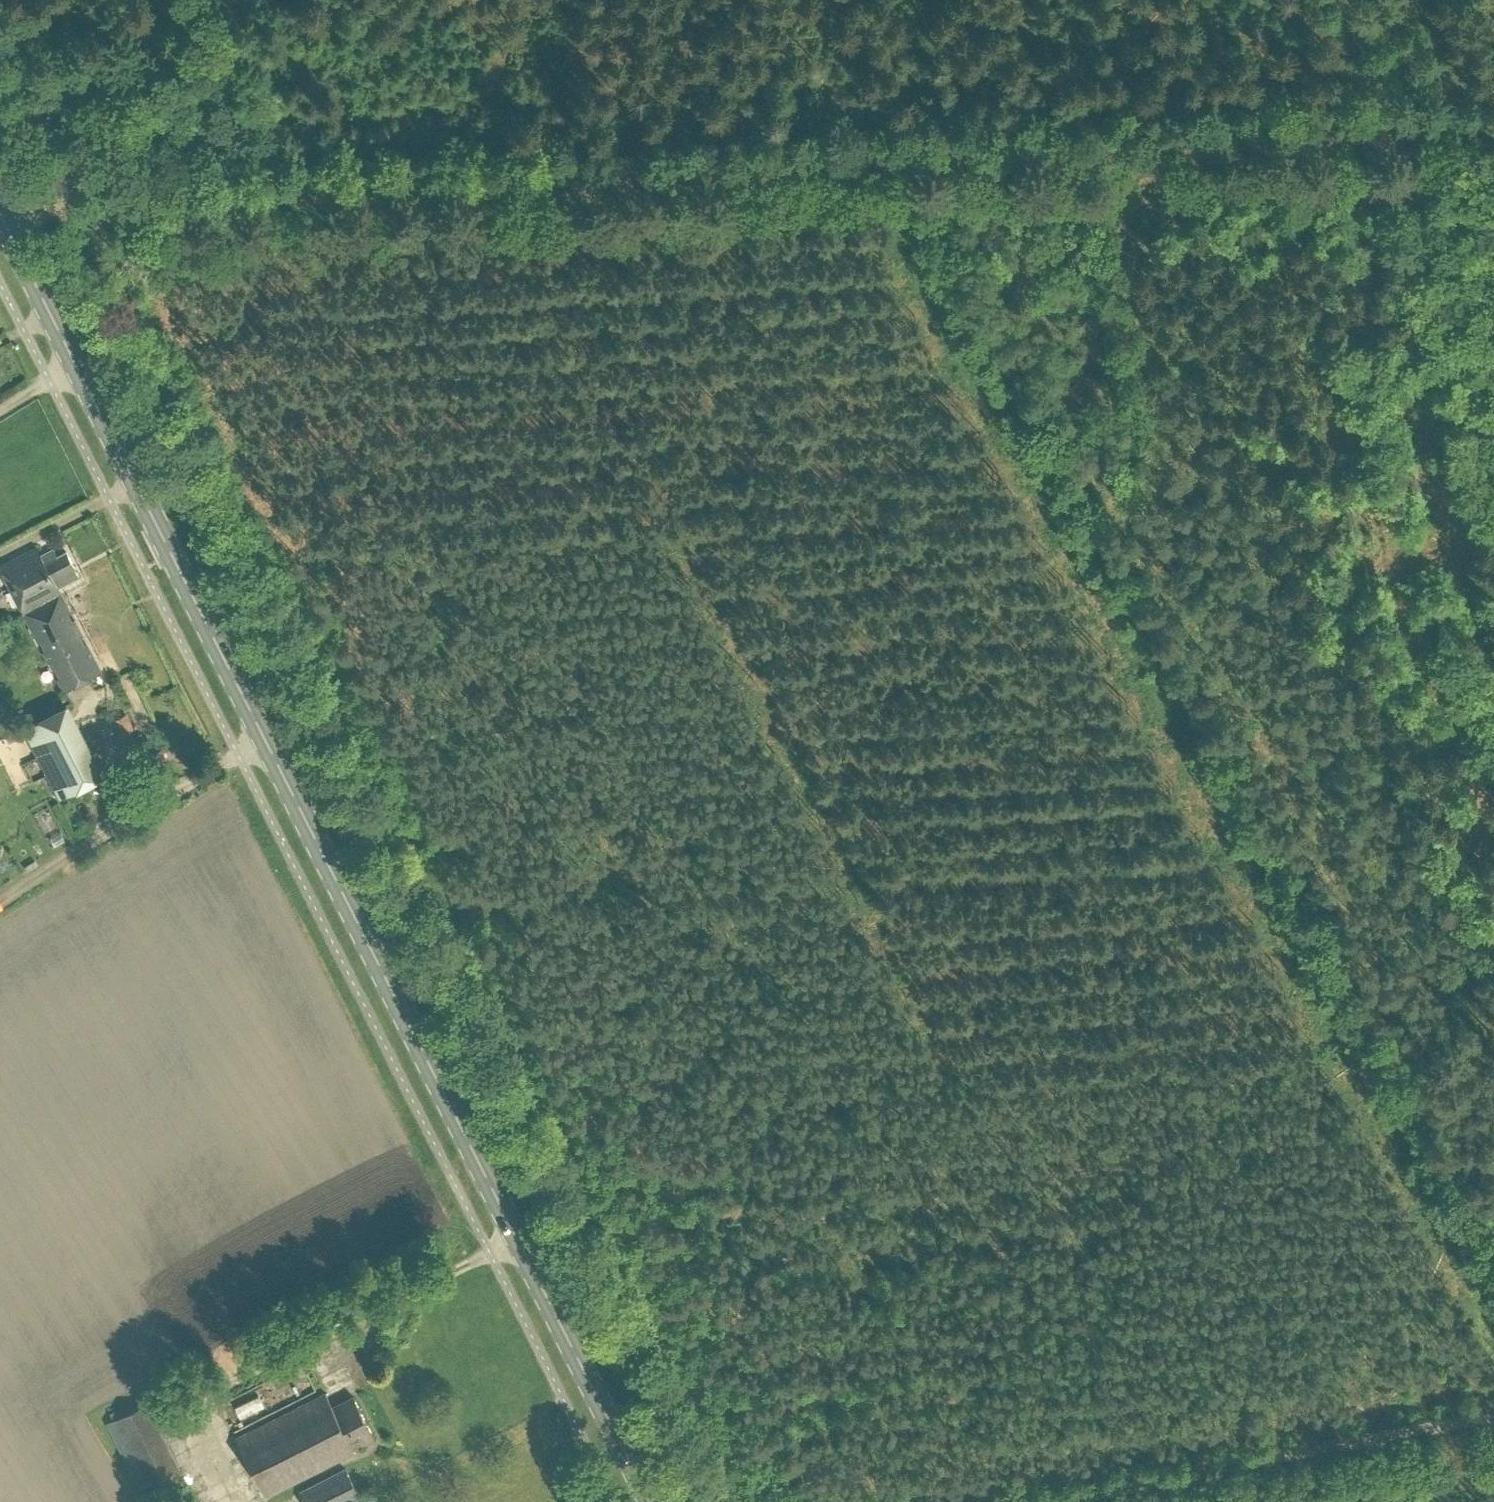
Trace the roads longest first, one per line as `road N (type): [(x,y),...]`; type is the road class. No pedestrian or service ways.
road 1 (track): [(1493,143),(47,213),(205,0)]
road 2 (primary): [(653,1501),(0,213)]
road 3 (track): [(1492,518),(1398,150),(1334,0)]
road 4 (track): [(1493,1411),(1057,1501)]

